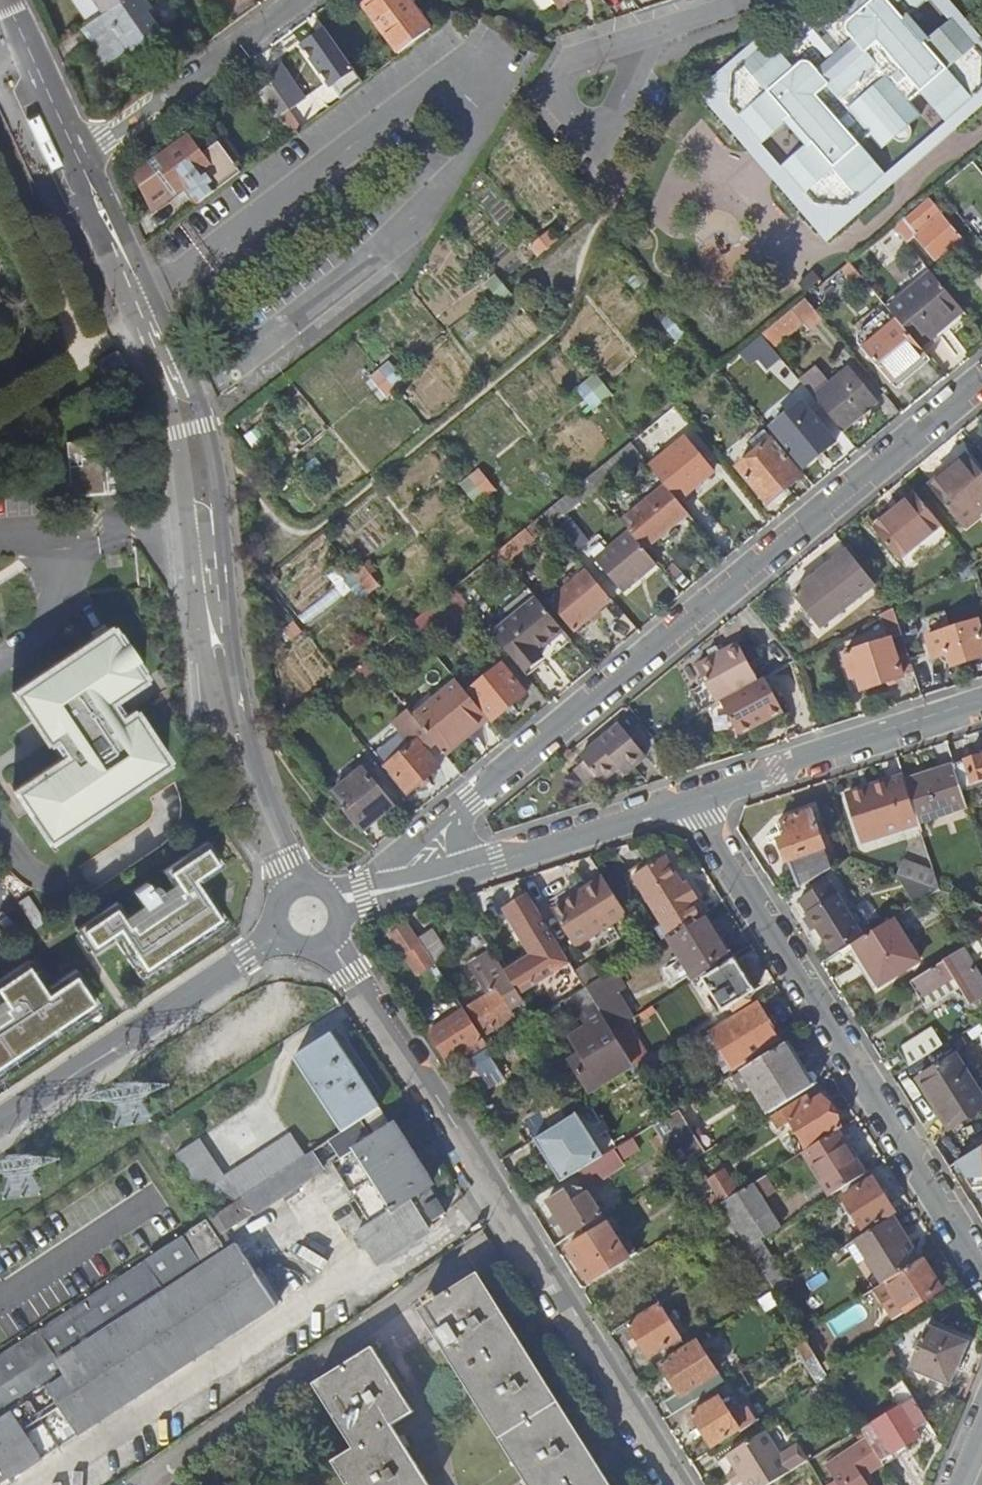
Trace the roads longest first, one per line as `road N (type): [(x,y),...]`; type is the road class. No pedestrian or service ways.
road 1 (residential): [(981,381),(473,797),(417,861),(412,884)]
road 2 (residential): [(296,880),(248,766),(220,647),(192,395),(82,157)]
road 3 (residential): [(675,1484),(336,947)]
road 4 (residential): [(981,1269),(703,821),(686,807)]
road 5 (residential): [(0,1119),(275,931)]
road 6 (residential): [(686,807),(981,709)]
road 7 (residential): [(412,884),(686,807)]
road 8 (residential): [(299,0),(82,157)]
road 9 (residential): [(736,0),(554,60)]
road 10 (residential): [(82,157),(8,0)]

